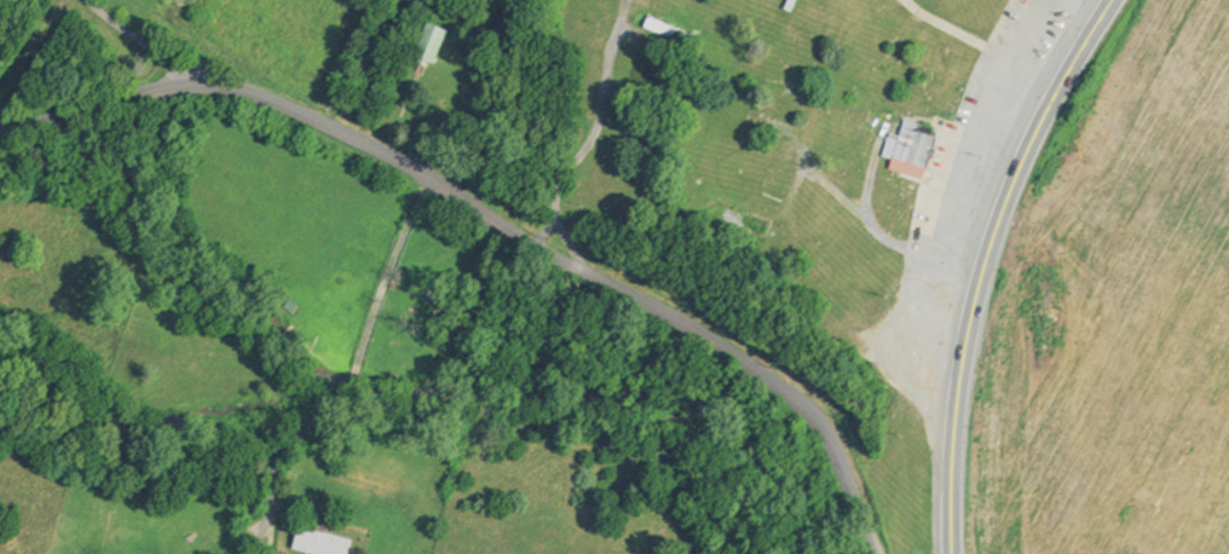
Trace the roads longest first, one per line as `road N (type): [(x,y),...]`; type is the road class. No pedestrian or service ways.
road 1 (residential): [(878,553),(833,437),(781,385),(743,354),(327,123),(255,93),(197,83),(0,136)]
road 2 (trunk): [(954,553),(960,388),(980,277),(1044,115),(1115,0)]

